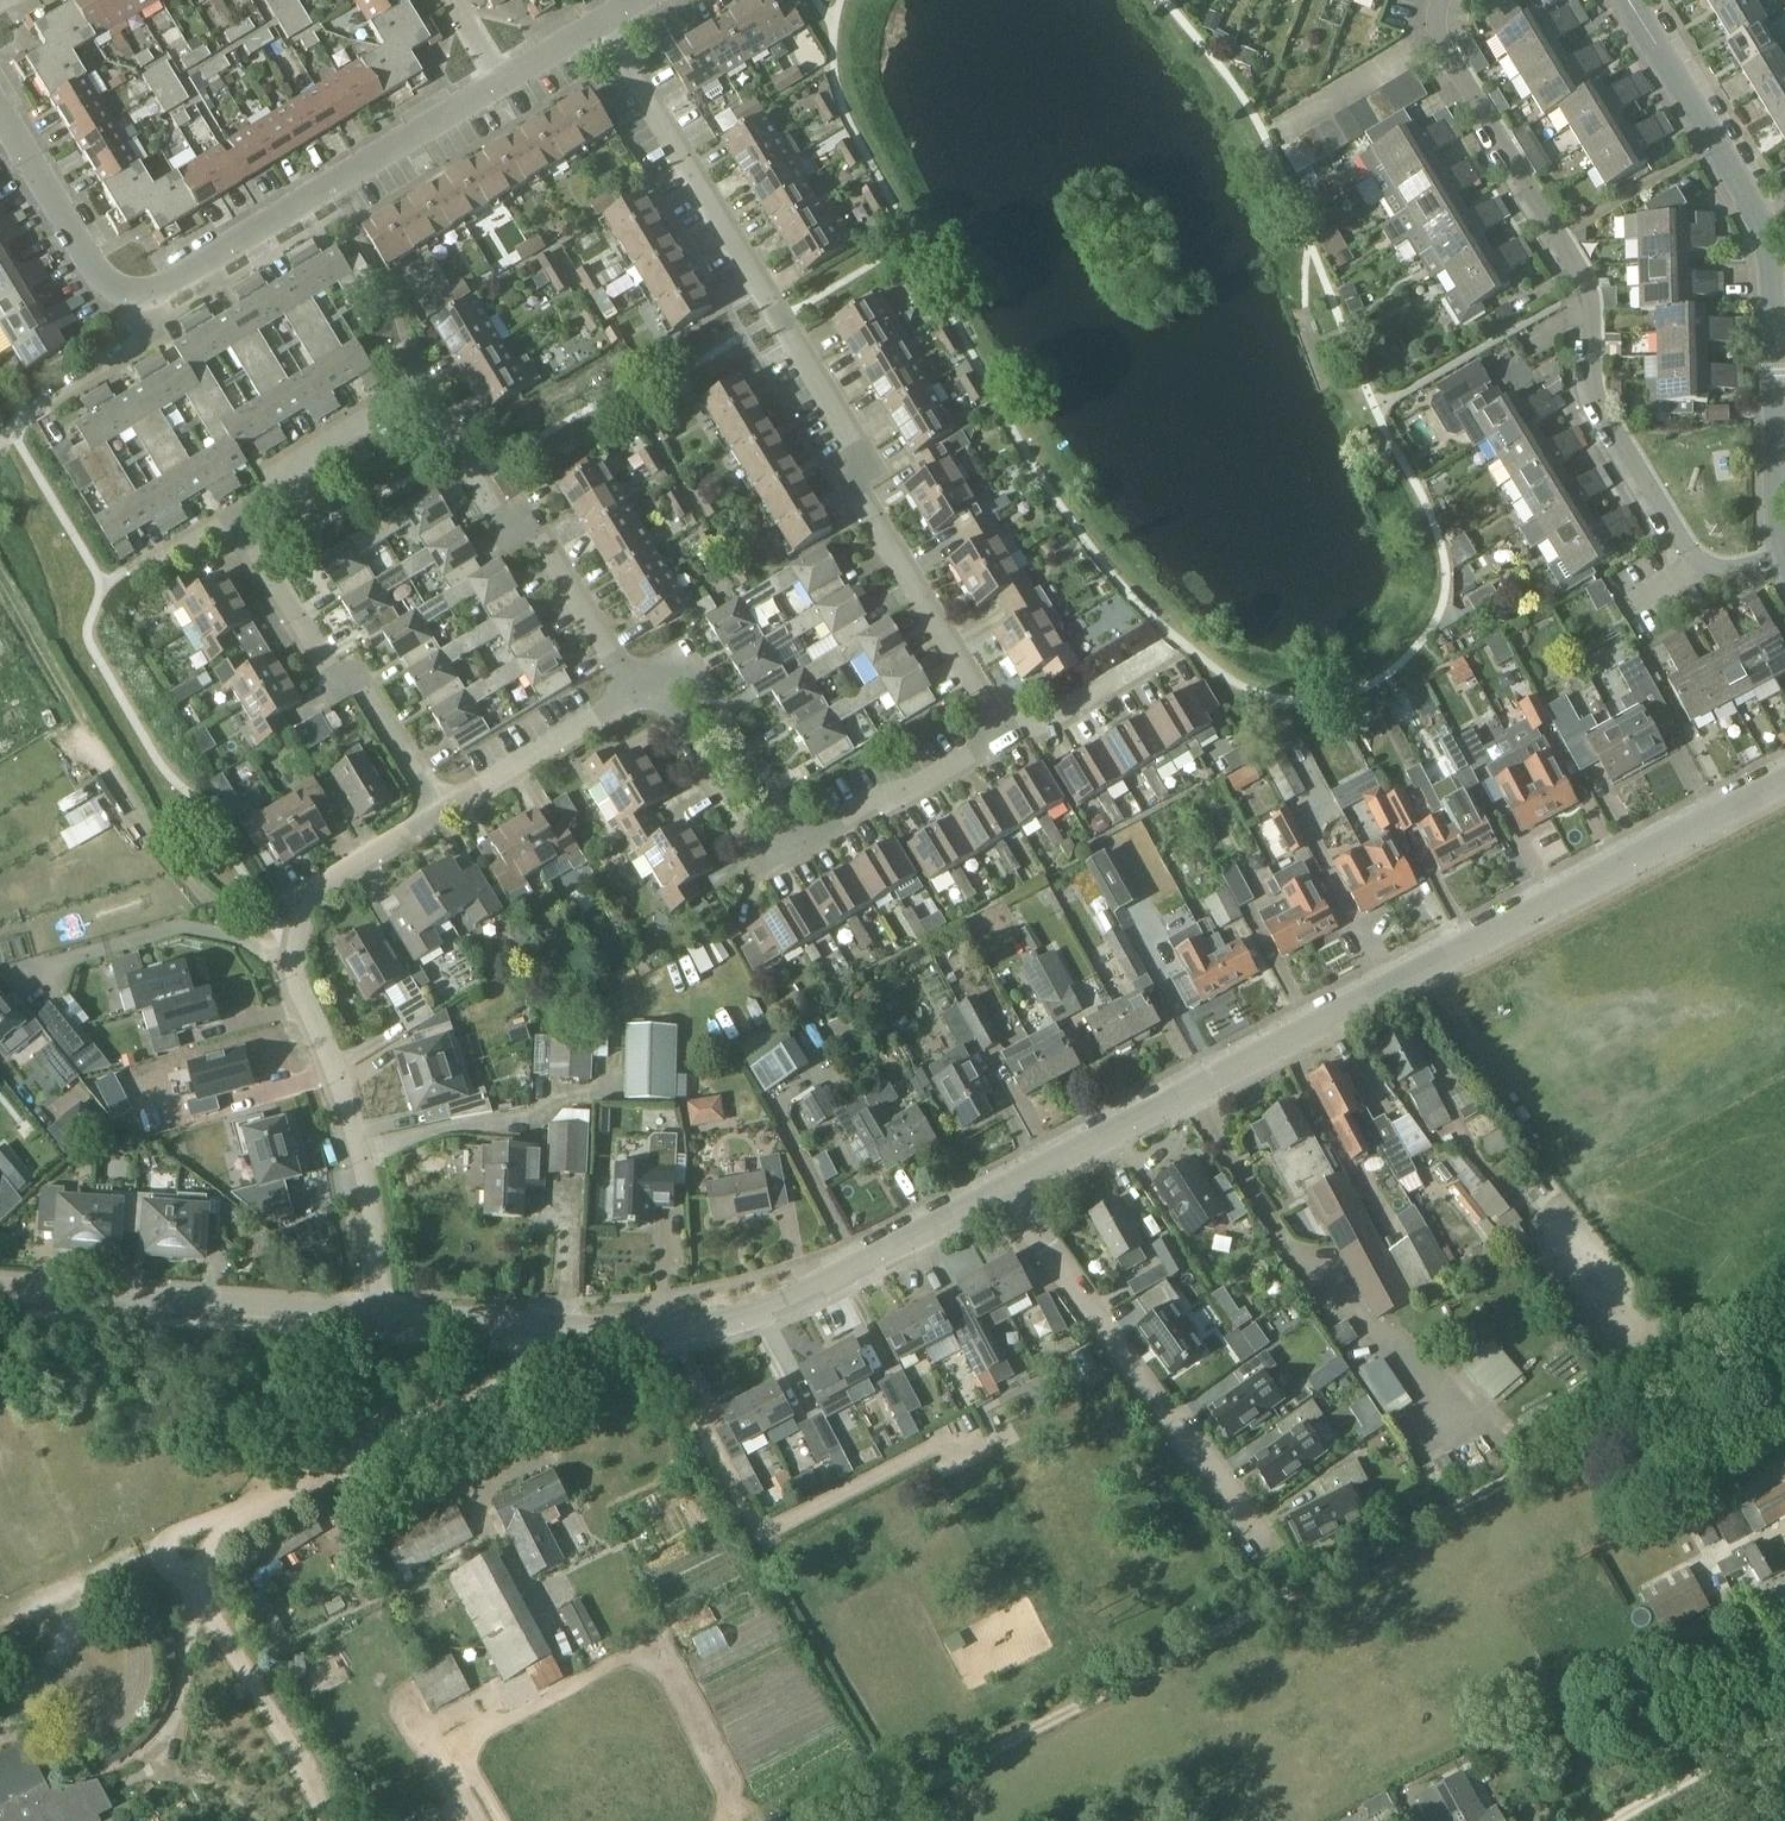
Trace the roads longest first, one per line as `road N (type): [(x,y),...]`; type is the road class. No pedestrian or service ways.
road 1 (track): [(1784,1333),(898,1802),(901,1820)]
road 2 (residential): [(1009,1188),(1784,774)]
road 3 (residential): [(997,740),(882,532),(882,495),(600,28)]
road 4 (residential): [(1427,34),(1589,289),(1595,416),(1676,565),(1728,586),(1783,567)]
road 5 (residential): [(377,1314),(673,1334),(727,1328),(766,1315),(1009,1188)]
road 6 (unclassified): [(227,516),(424,396),(511,540),(533,531),(631,692)]
road 7 (unclassified): [(377,1314),(386,1272),(344,1092),(277,962),(288,916),(441,810)]
road 8 (unclassified): [(631,692),(658,677),(778,865),(997,740)]
road 9 (residential): [(1009,1188),(1269,1554)]
road 10 (residential): [(1631,0),(1765,231),(1780,410)]
road 11 (track): [(673,1334),(711,1408),(705,1432),(761,1534),(944,1441)]
road 12 (residential): [(507,80),(156,299)]
road 13 (unclassified): [(441,810),(363,686),(332,689),(227,516)]
road 14 (residential): [(0,1287),(377,1314)]
road 15 (track): [(330,1820),(214,1622),(196,1605),(184,1567)]
road 16 (residential): [(156,299),(127,298),(106,285),(0,111)]
road 17 (unclassified): [(441,810),(631,692)]
road 18 (residential): [(997,740),(1173,650)]
road 19 (residential): [(1780,410),(1783,567)]
road 20 (unclassified): [(56,396),(151,336),(156,299)]

